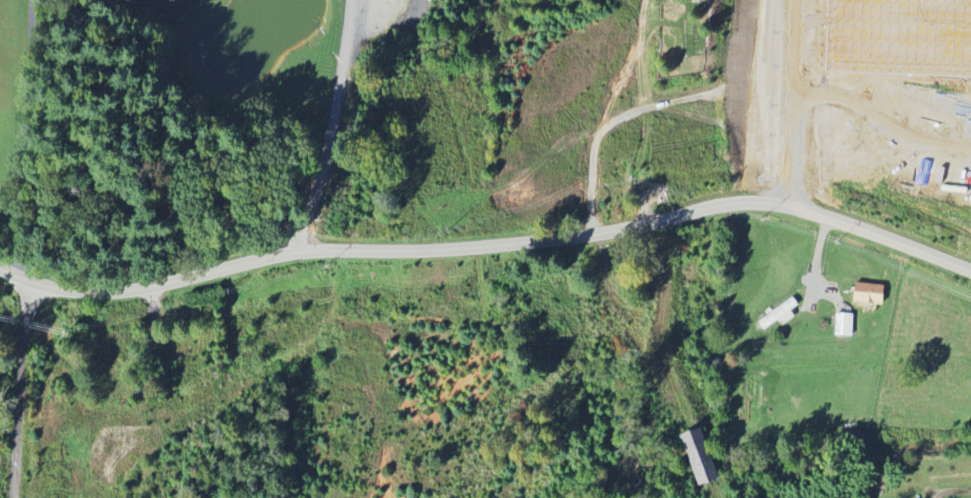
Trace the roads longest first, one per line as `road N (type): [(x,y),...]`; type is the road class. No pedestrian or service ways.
road 1 (tertiary): [(0,266),(51,287),(115,291),(274,255),(560,238),(740,201),(789,205),(970,270)]
road 2 (residential): [(649,223),(637,205),(643,135),(673,98),(752,79),(907,79)]
road 3 (residential): [(672,217),(668,359),(719,497)]
road 4 (residential): [(174,281),(168,212),(145,209),(120,221)]

